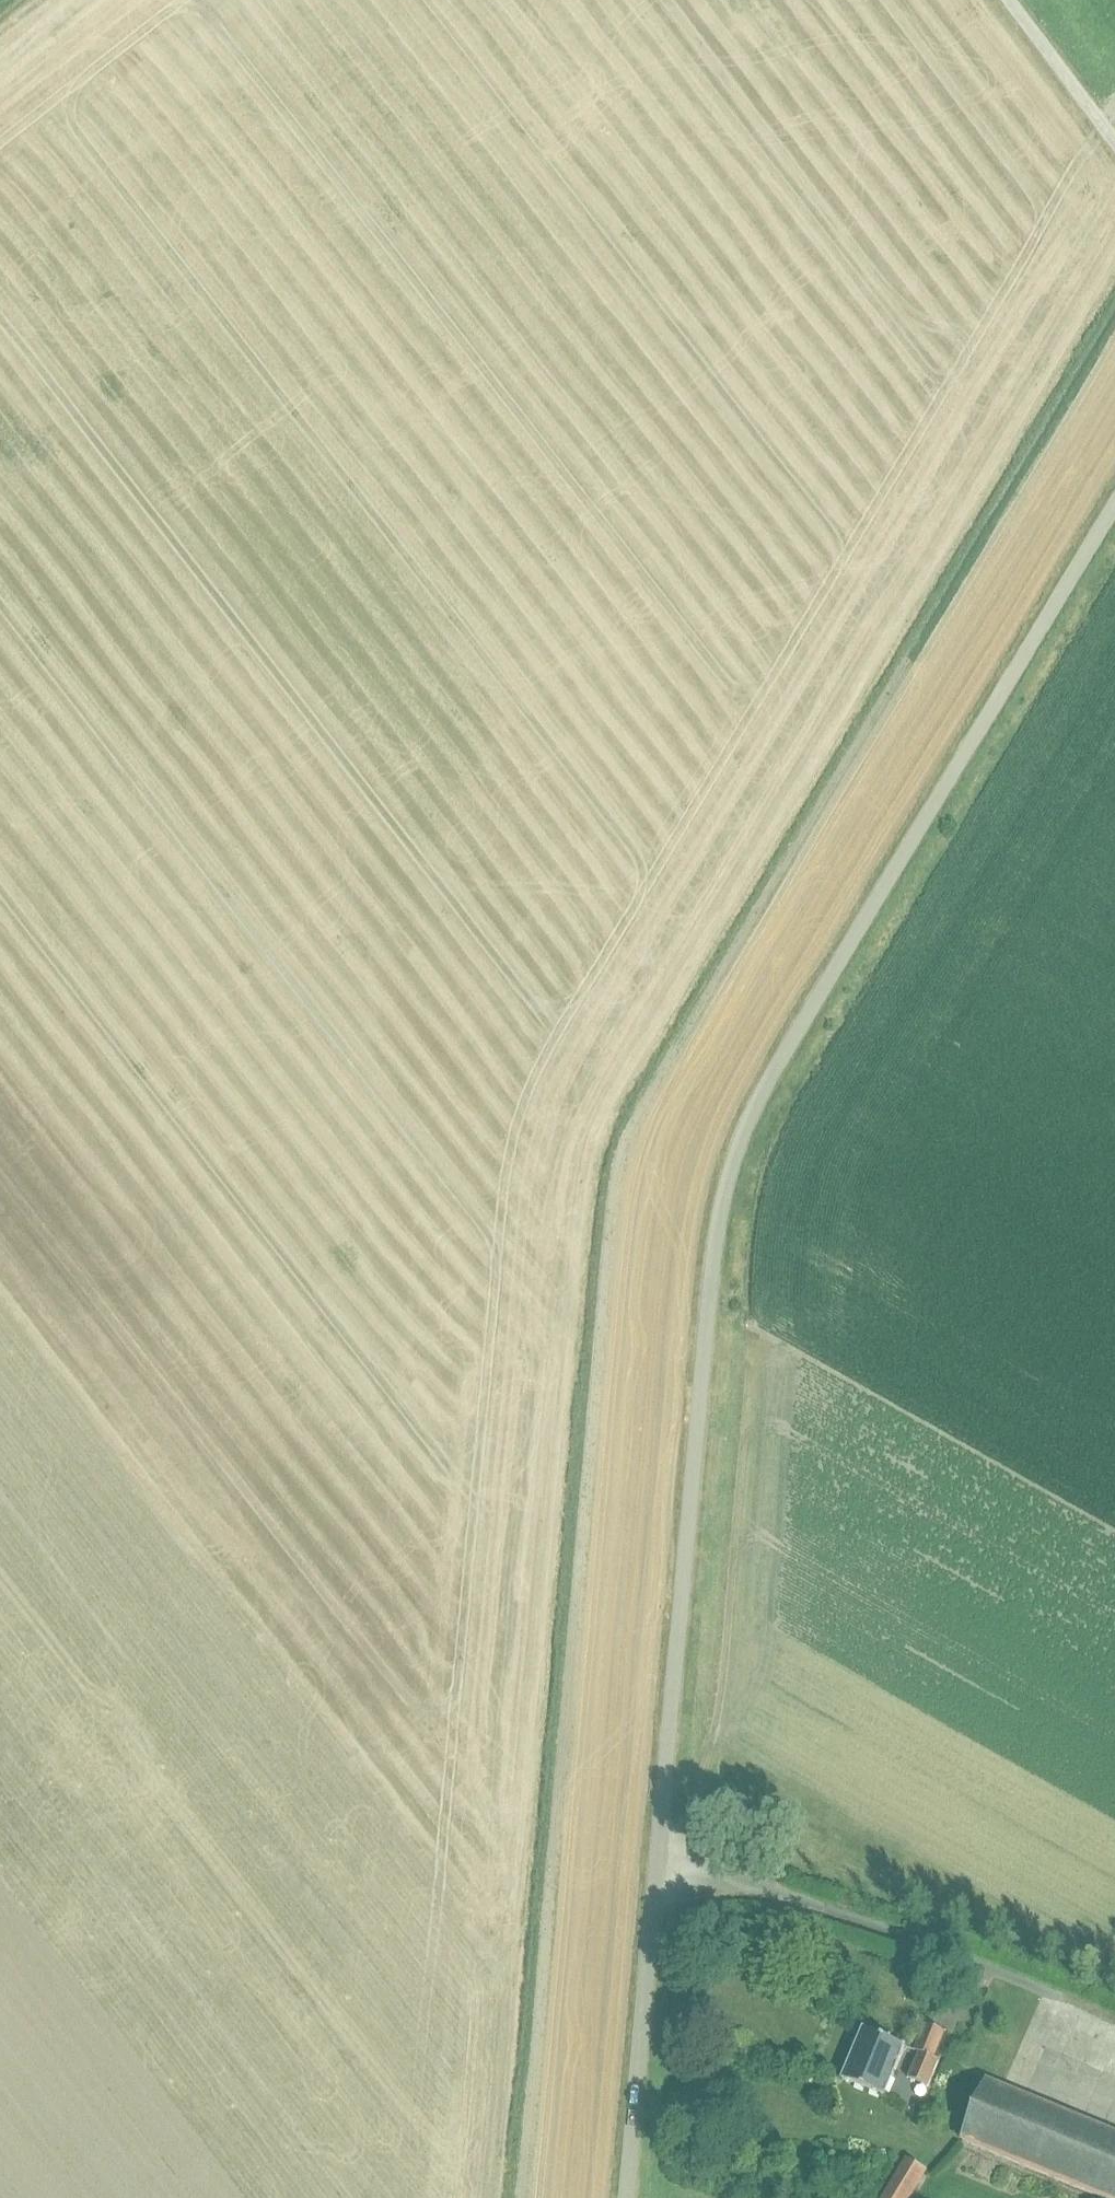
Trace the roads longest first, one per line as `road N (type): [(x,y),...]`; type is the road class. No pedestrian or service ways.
road 1 (tertiary): [(624,2197),(723,1194),(787,1054),(1114,504)]

